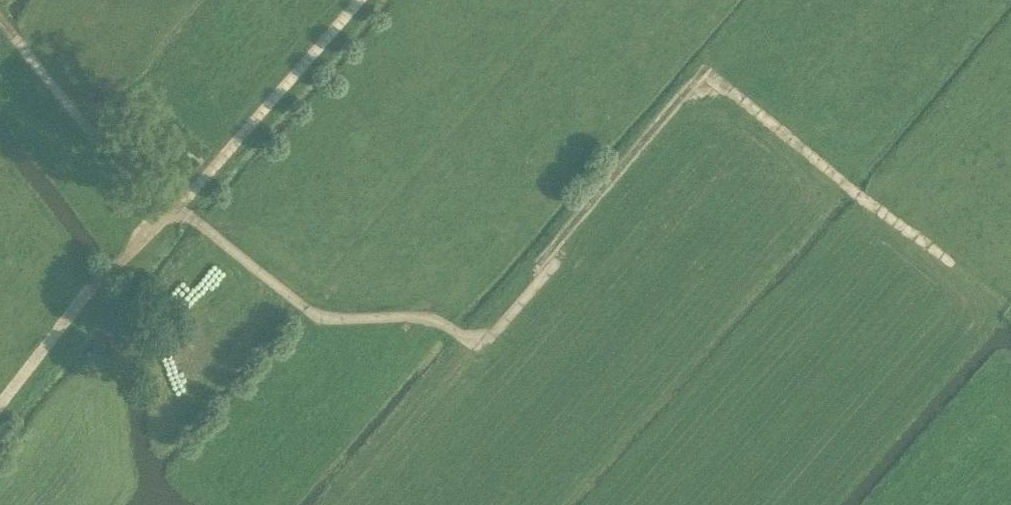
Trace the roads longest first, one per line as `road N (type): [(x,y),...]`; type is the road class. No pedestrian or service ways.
road 1 (track): [(0,18),(172,215),(315,319),(431,321),(482,348),(780,0)]
road 2 (track): [(361,0),(172,215),(75,310),(0,419)]
road 3 (track): [(710,82),(1010,308)]

